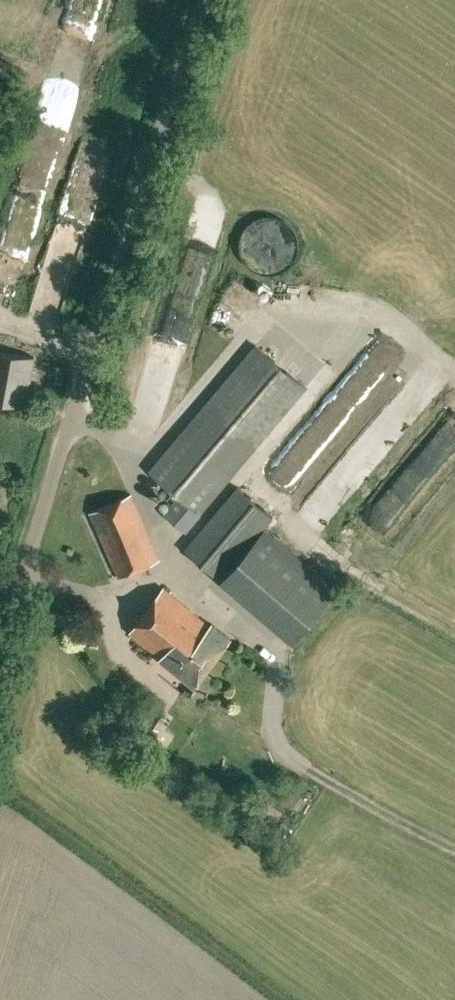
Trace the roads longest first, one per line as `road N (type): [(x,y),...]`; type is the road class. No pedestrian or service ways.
road 1 (unclassified): [(0,647),(204,0)]

